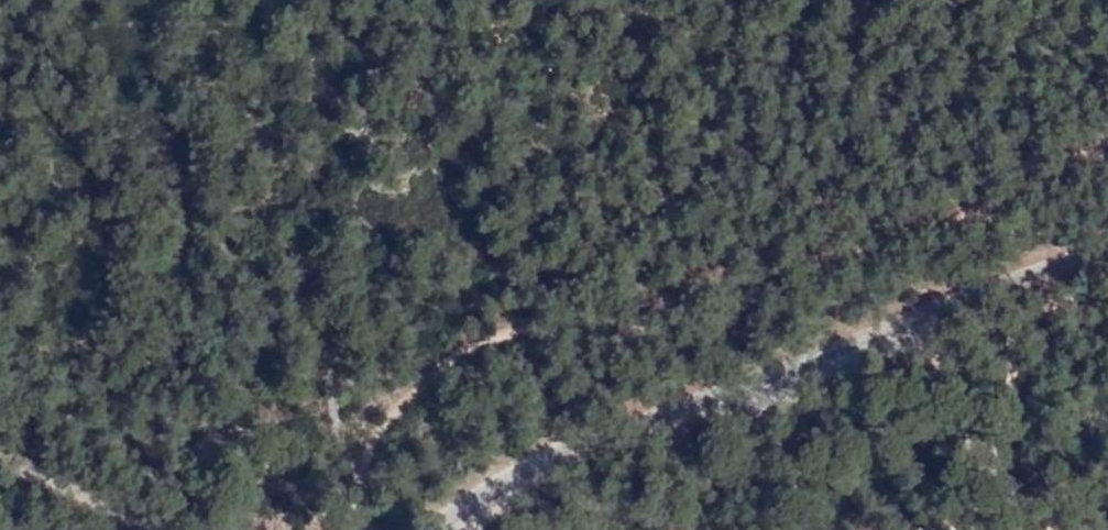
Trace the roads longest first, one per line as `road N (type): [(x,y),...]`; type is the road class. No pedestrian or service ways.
road 1 (unclassified): [(444,529),(479,501),(710,399),(1107,248)]

